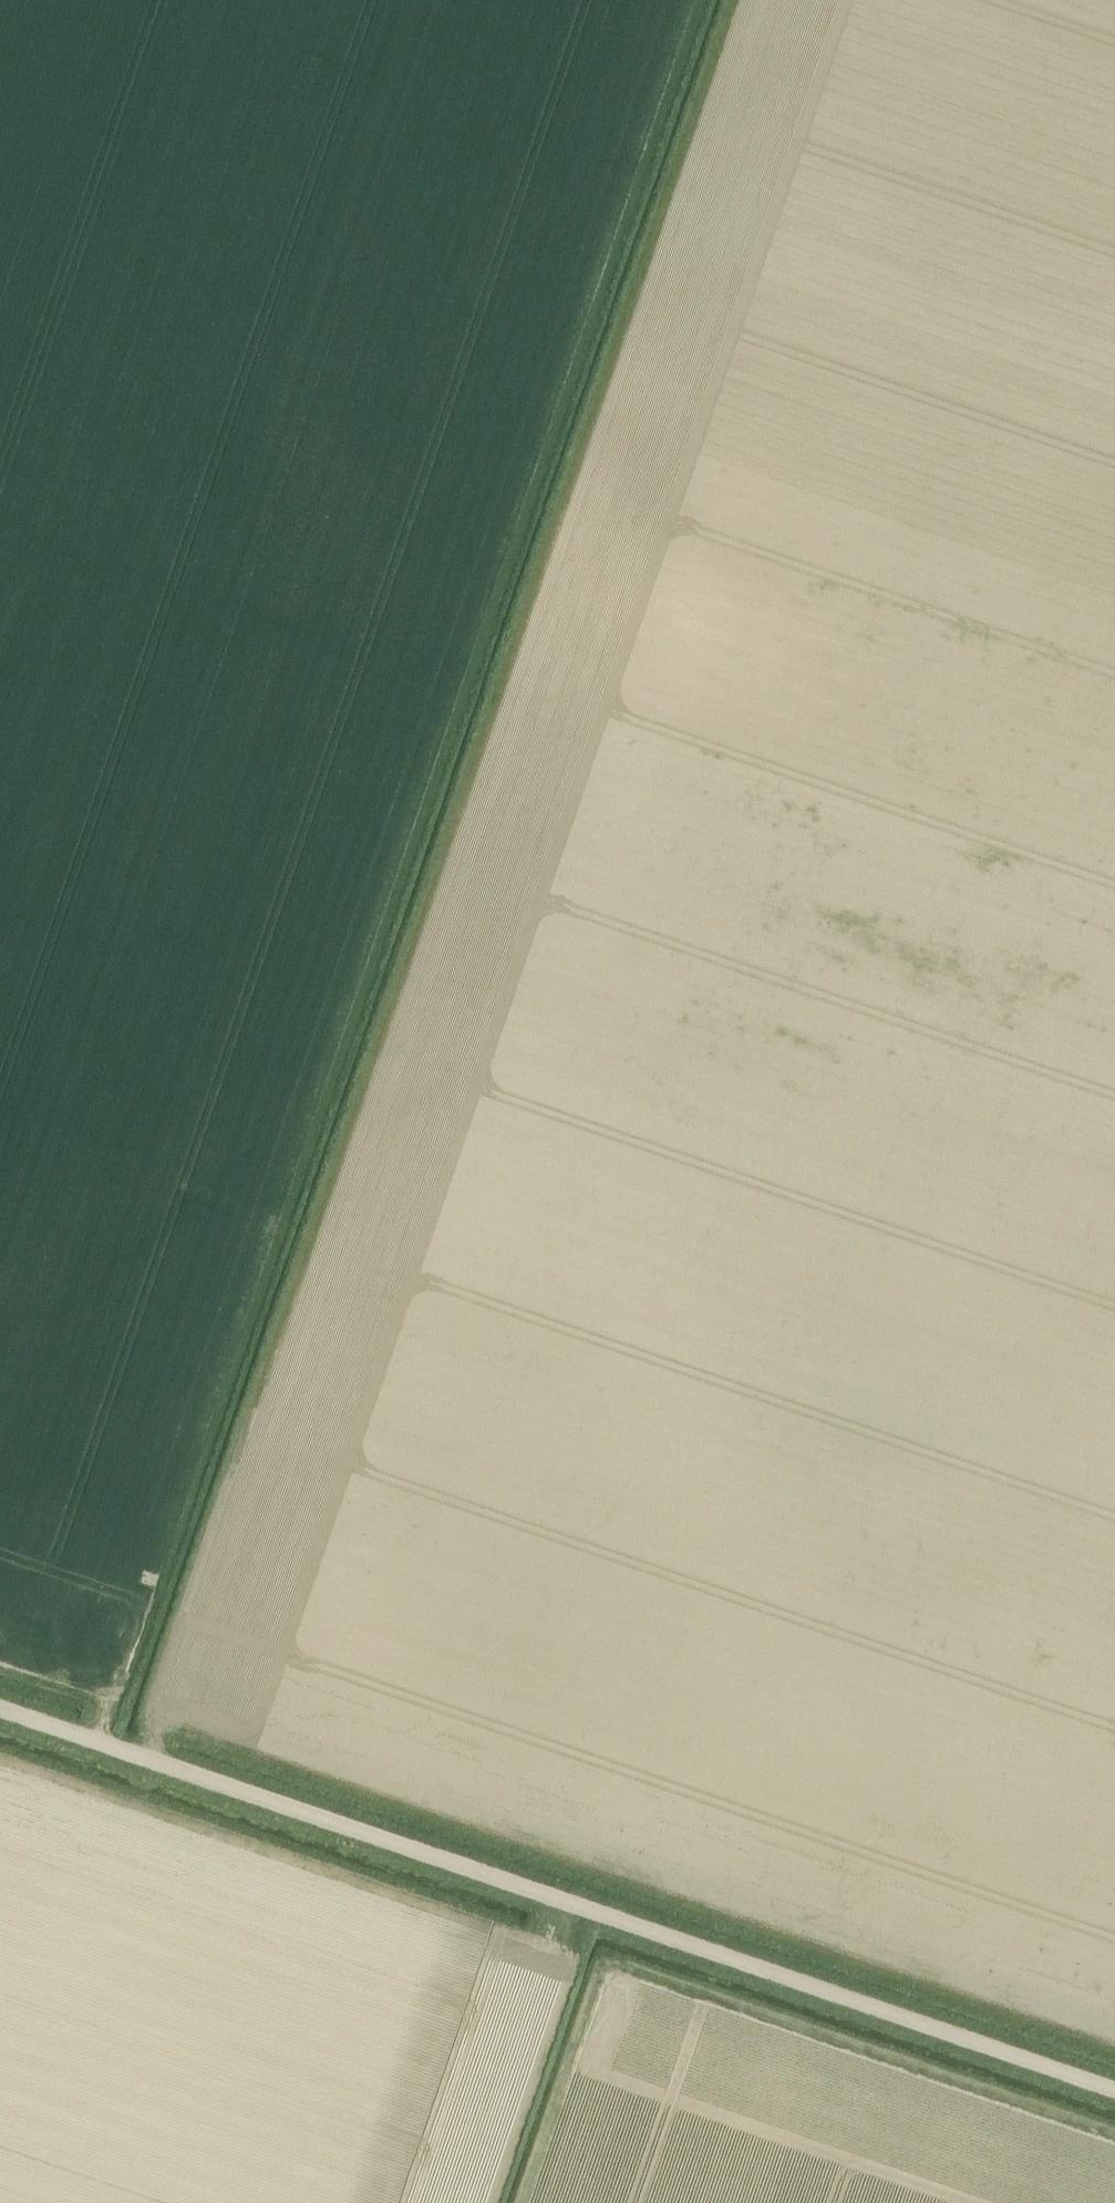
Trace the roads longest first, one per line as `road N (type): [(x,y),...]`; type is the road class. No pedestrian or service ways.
road 1 (track): [(0,1709),(1114,2090)]

